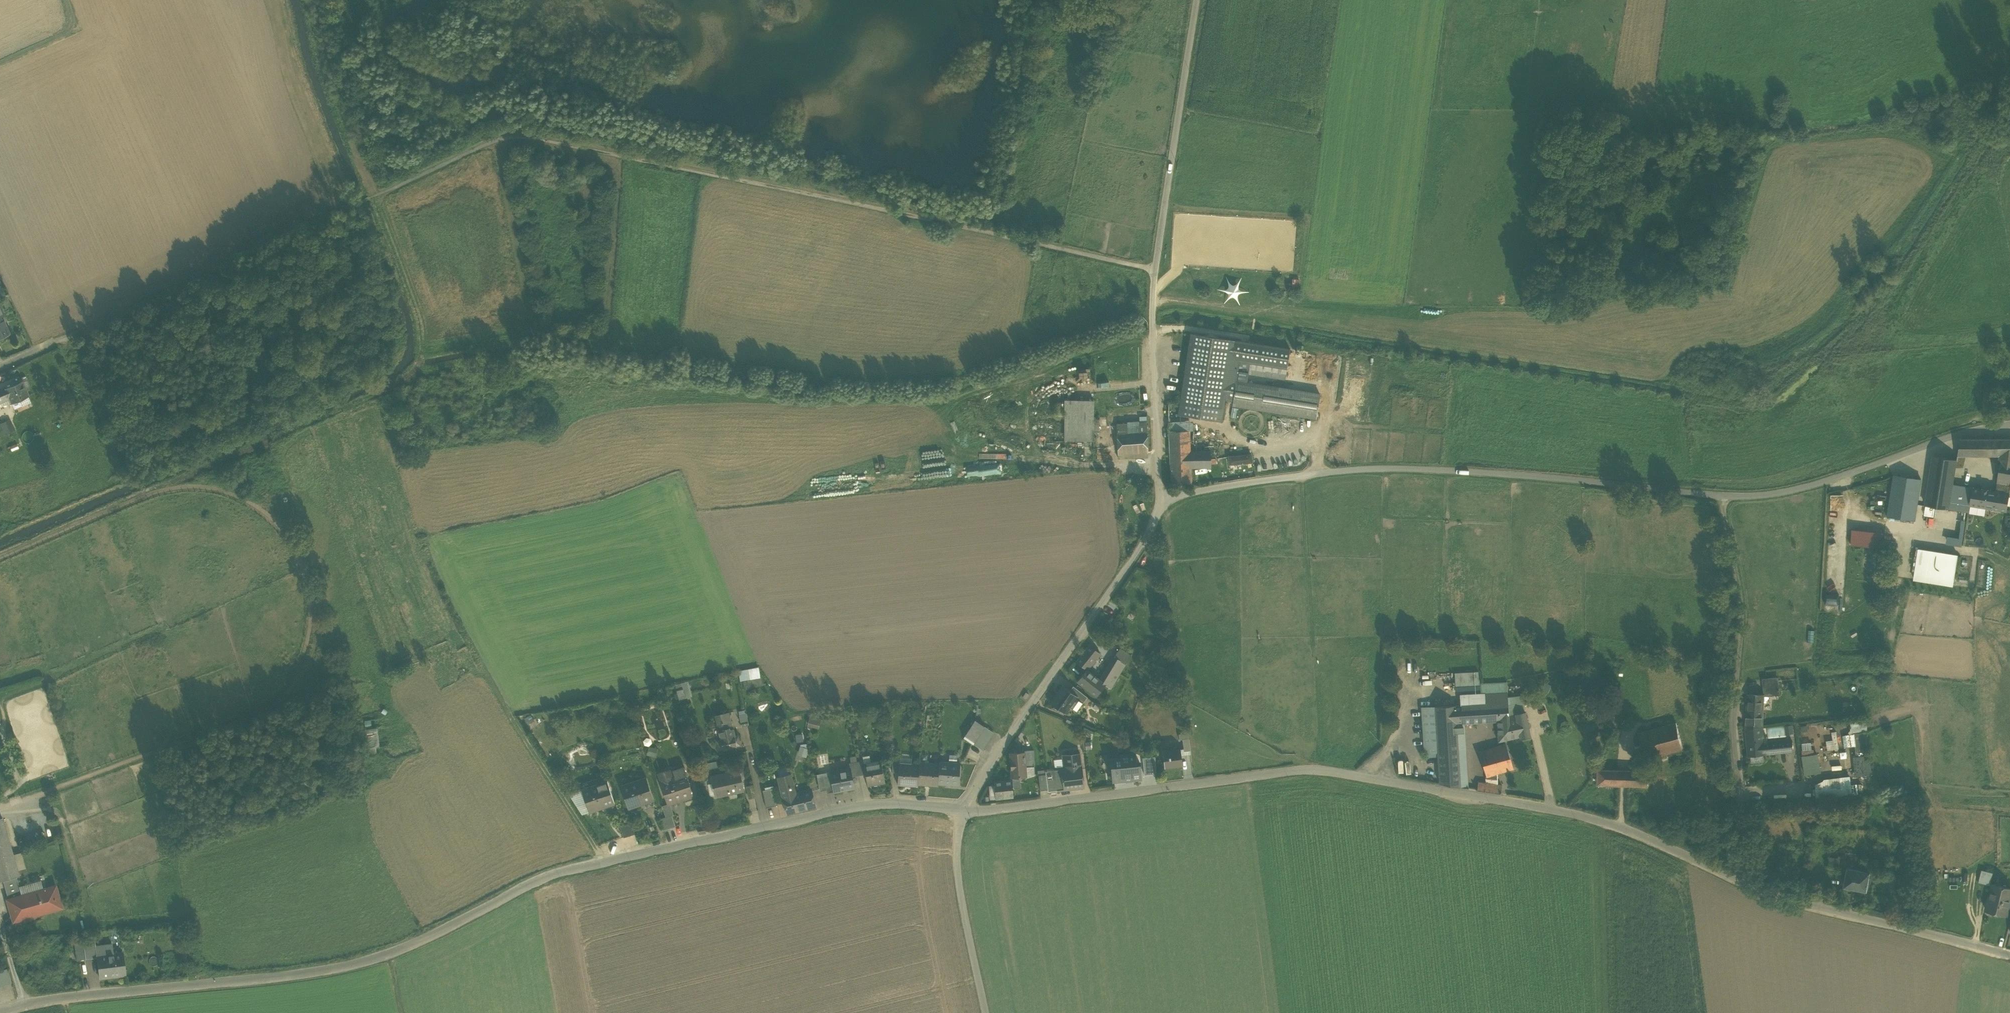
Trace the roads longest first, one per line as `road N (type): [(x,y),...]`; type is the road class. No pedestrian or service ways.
road 1 (residential): [(964,811),(852,808),(564,872),(374,960),(0,1011)]
road 2 (unclassified): [(1161,496),(1329,473),(1432,471),(1718,496),(1775,493),(2009,423)]
road 3 (residential): [(1751,883),(1600,816),(1310,771),(964,811)]
road 4 (unclassified): [(1196,0),(1154,269),(1161,496)]
road 5 (unclassified): [(1161,496),(1122,575),(964,811)]
road 6 (residential): [(2009,956),(1816,908),(1751,883)]
road 7 (track): [(467,650),(603,863)]
road 8 (unclassified): [(986,1012),(959,885),(964,811)]
road 9 (track): [(1736,696),(1742,607),(1718,496)]
road 10 (unclassified): [(1751,883),(1736,696)]
road 11 (track): [(61,340),(122,478)]

